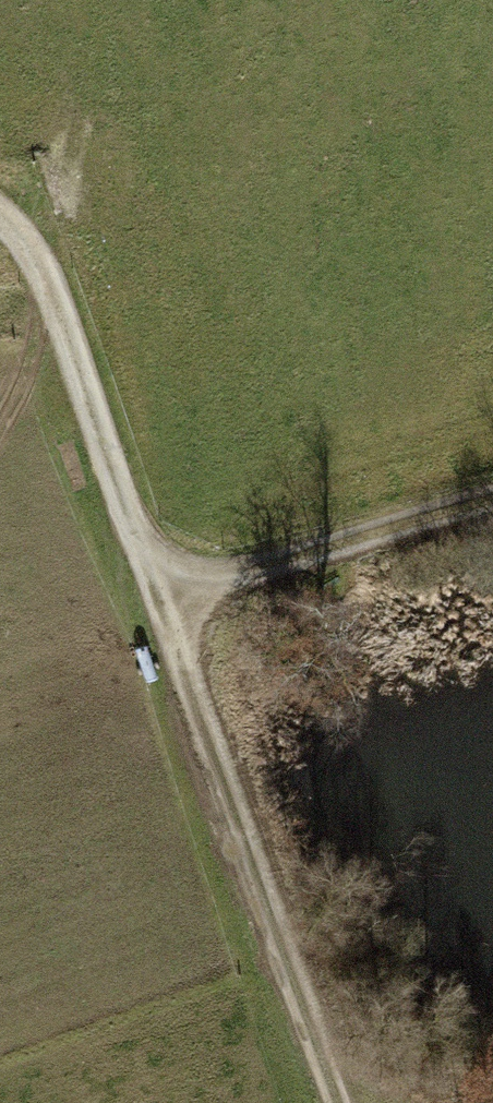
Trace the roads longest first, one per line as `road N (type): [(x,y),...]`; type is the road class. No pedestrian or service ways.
road 1 (track): [(339,1102),(79,359),(18,247),(0,230)]
road 2 (track): [(161,600),(492,507)]

